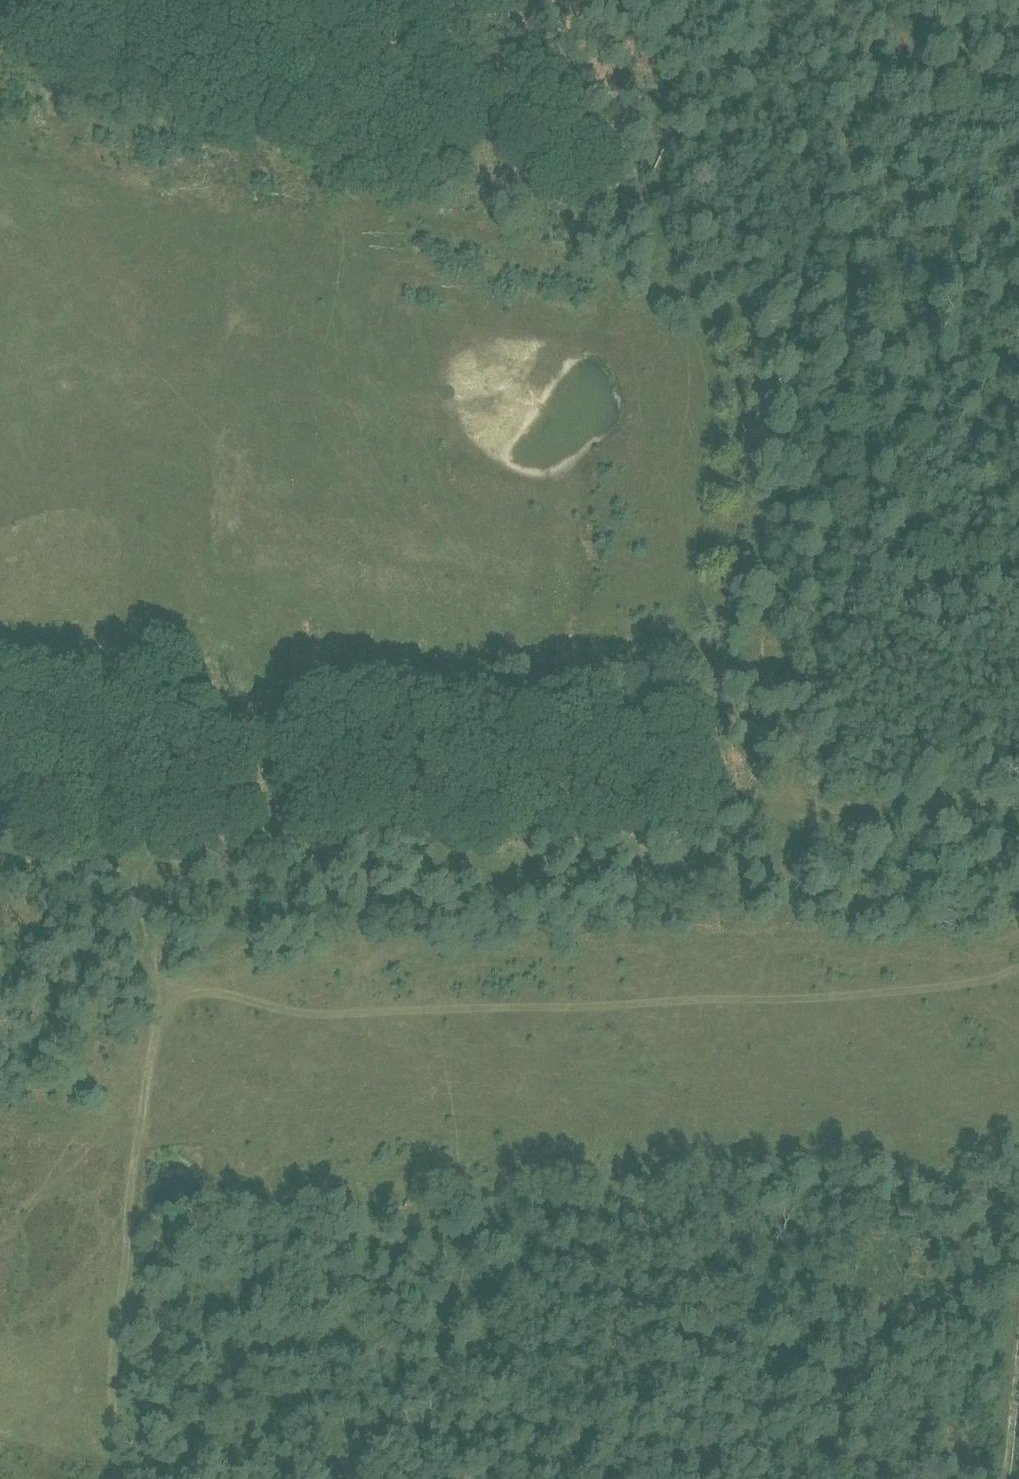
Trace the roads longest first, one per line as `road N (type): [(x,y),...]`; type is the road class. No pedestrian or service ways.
road 1 (track): [(1018,810),(787,817),(747,813),(682,783),(337,791),(204,859),(0,861)]
road 2 (track): [(1018,968),(968,985),(425,1010),(281,1011),(162,984)]
road 3 (track): [(171,863),(116,1478)]

